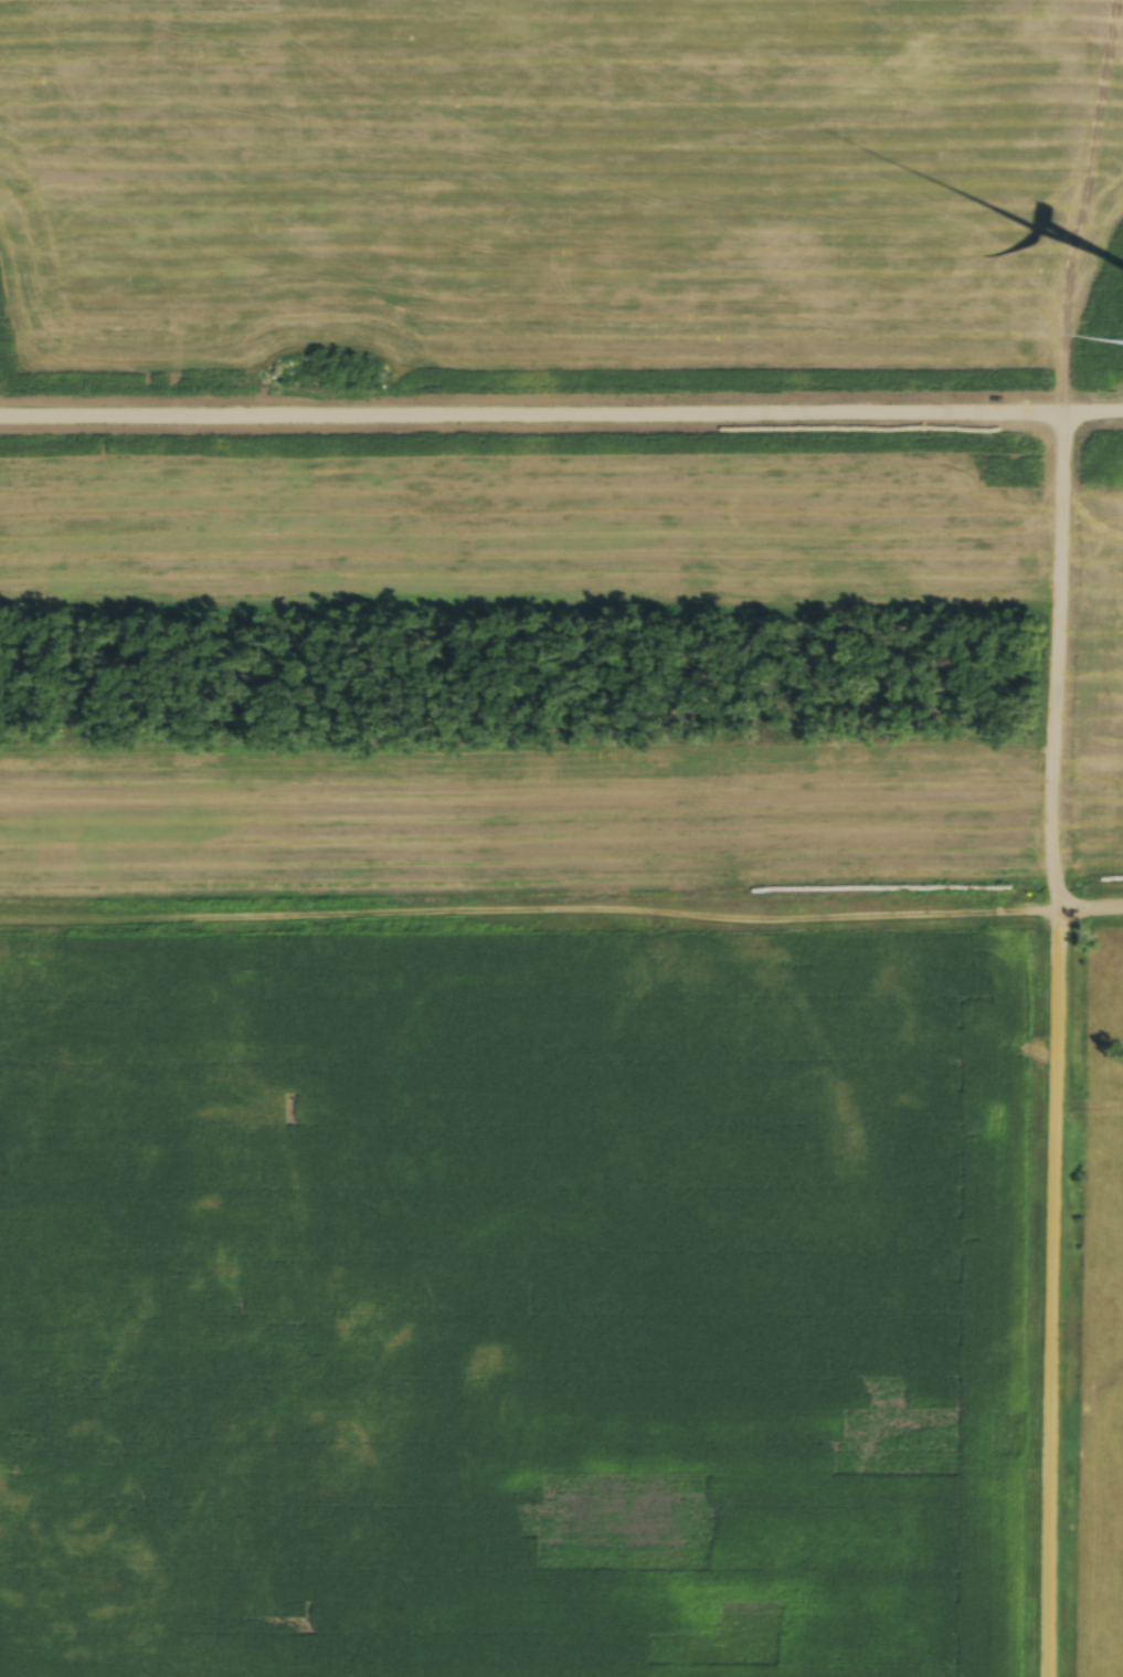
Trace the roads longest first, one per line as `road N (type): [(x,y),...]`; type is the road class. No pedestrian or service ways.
road 1 (track): [(1050,1676),(1080,0)]
road 2 (track): [(0,915),(1122,911)]

